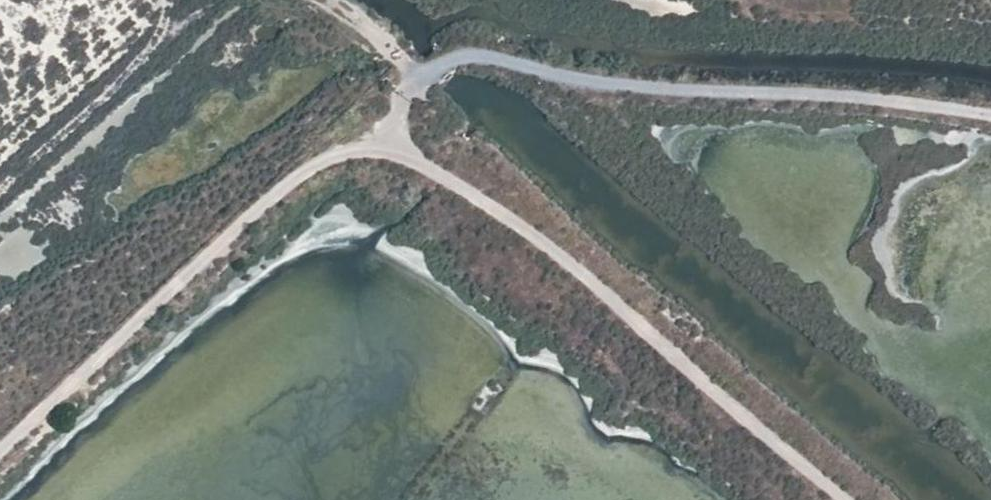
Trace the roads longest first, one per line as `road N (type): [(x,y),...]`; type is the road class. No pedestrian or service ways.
road 1 (track): [(388,136),(515,221),(847,499)]
road 2 (track): [(412,76),(476,63),(585,82),(990,105)]
road 3 (track): [(0,453),(304,171),(372,150),(388,136)]
road 4 (track): [(412,76),(388,45),(285,0)]

